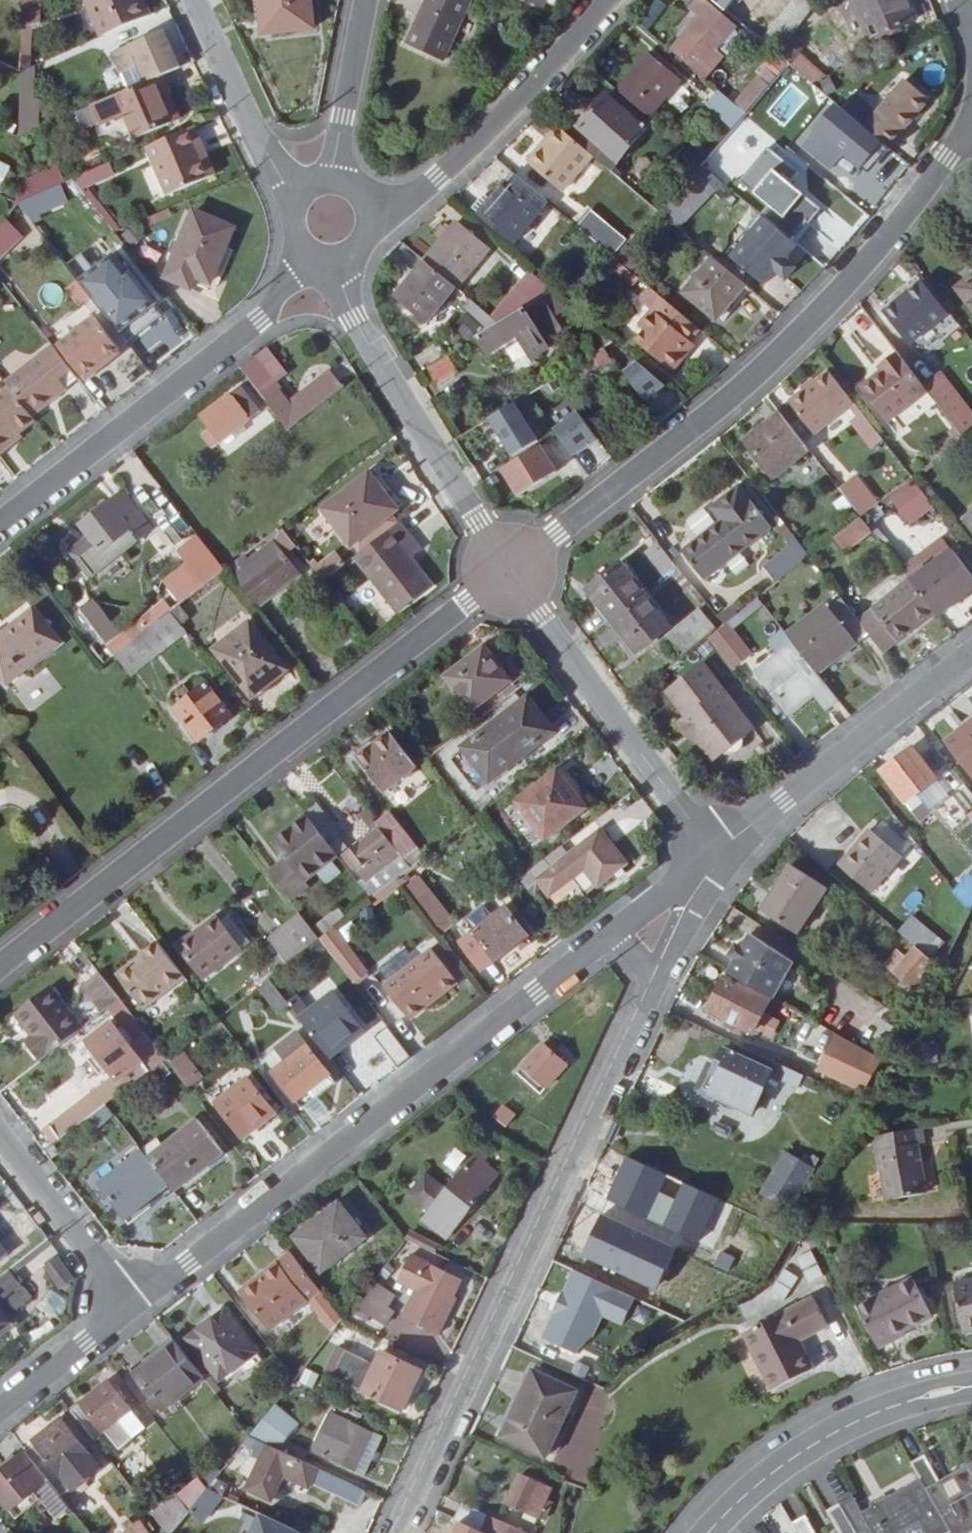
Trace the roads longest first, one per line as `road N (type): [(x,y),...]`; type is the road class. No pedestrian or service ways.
road 1 (residential): [(0,968),(510,570)]
road 2 (residential): [(510,570),(787,346),(892,233),(971,123)]
road 3 (residential): [(608,937),(132,1310)]
road 4 (residential): [(395,1532),(650,986)]
road 5 (residential): [(0,525),(259,324),(307,252)]
road 6 (residential): [(510,570),(352,322),(333,260)]
road 7 (residential): [(717,855),(510,570)]
road 8 (residential): [(717,855),(971,657)]
road 9 (residential): [(368,206),(434,177),(608,0)]
road 10 (residential): [(971,1386),(839,1430),(777,1469),(709,1532)]
road 11 (residential): [(296,198),(191,0)]
road 12 (residential): [(0,1138),(132,1310)]
road 13 (residential): [(334,179),(365,0)]
road 14 (residential): [(132,1310),(0,1413)]
road 15 (residential): [(650,986),(717,855)]
road 16 (residential): [(717,855),(608,937)]

